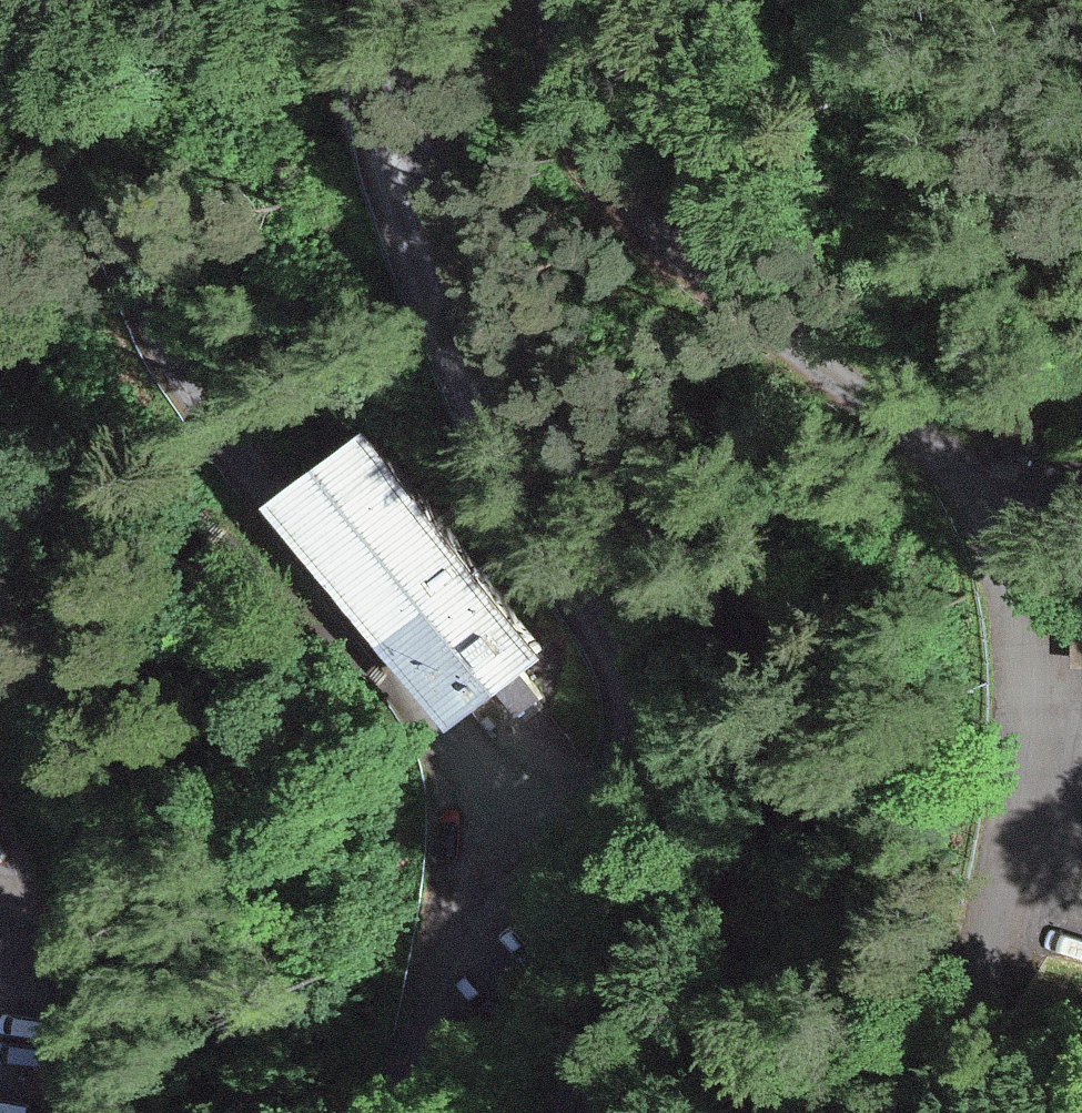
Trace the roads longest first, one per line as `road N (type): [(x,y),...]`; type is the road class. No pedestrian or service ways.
road 1 (unclassified): [(22,0),(135,280),(193,394),(456,760),(485,824),(547,836),(592,819),(611,801),(629,755),(623,689),(588,613),(500,468),(404,241),(378,135),(378,0)]
road 2 (unclassified): [(557,0),(560,69),(608,184),(654,240),(947,473),(982,520),(1004,579),(1021,735),(1008,871),(988,973),(951,1084),(952,1112)]
road 3 (track): [(566,1112),(616,1027),(714,915),(751,858),(768,802),(771,728),(755,663),(704,588),(533,383),(485,313),(455,257),(418,147),(378,135)]
road 4 (track): [(485,824),(388,1112)]

